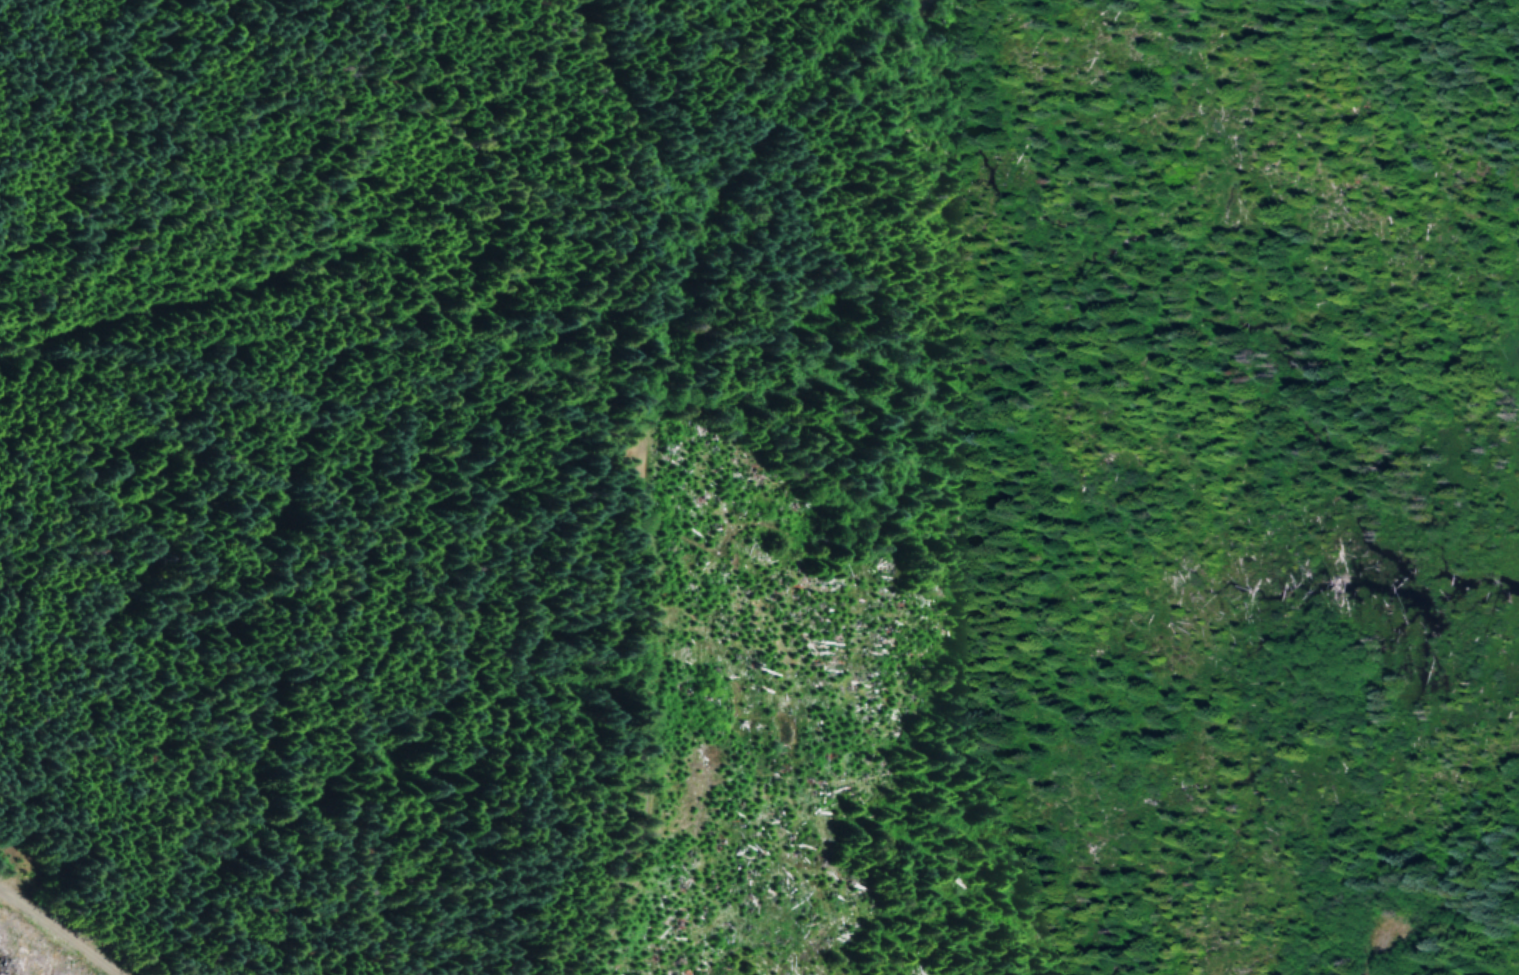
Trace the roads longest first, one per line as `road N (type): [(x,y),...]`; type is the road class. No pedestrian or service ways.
road 1 (track): [(571,974),(619,885),(641,766),(646,516),(661,346),(700,213),(839,0)]
road 2 (track): [(0,888),(133,974)]

